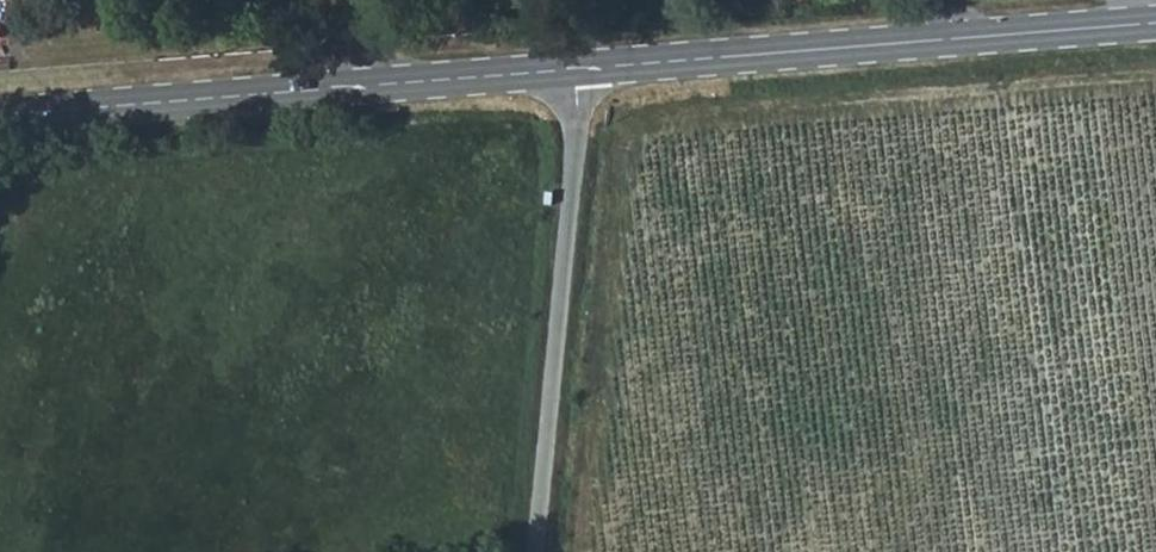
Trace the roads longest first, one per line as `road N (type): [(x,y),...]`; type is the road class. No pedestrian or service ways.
road 1 (secondary): [(576,69),(1155,26)]
road 2 (secondary): [(0,117),(576,69)]
road 3 (unclassified): [(576,69),(575,152),(536,551)]
road 4 (track): [(1155,247),(1070,342),(851,522),(842,551)]

